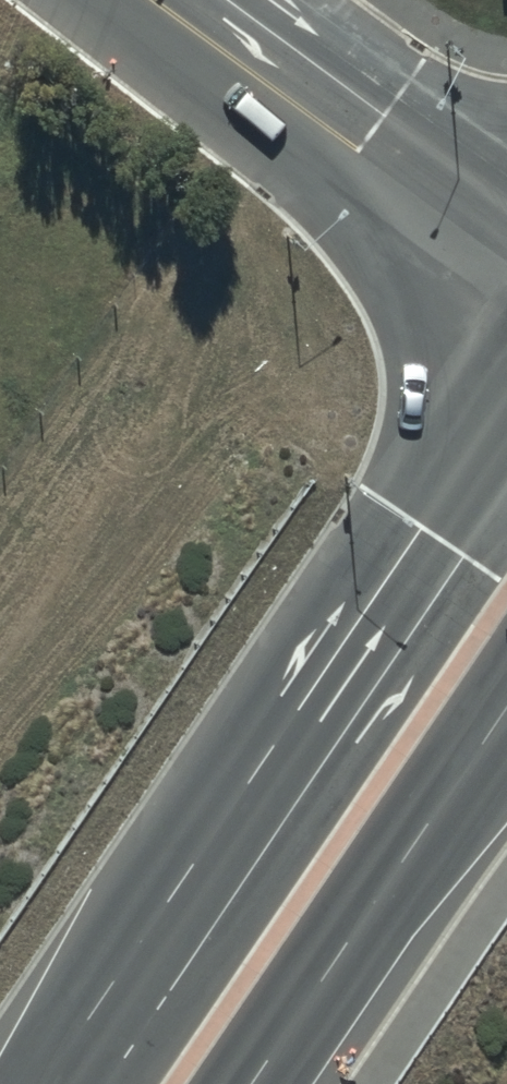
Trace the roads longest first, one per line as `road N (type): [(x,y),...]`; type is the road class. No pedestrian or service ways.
road 1 (secondary): [(41,1083),(506,399)]
road 2 (secondary): [(506,705),(250,1083)]
road 3 (tertiary): [(157,0),(506,256)]

